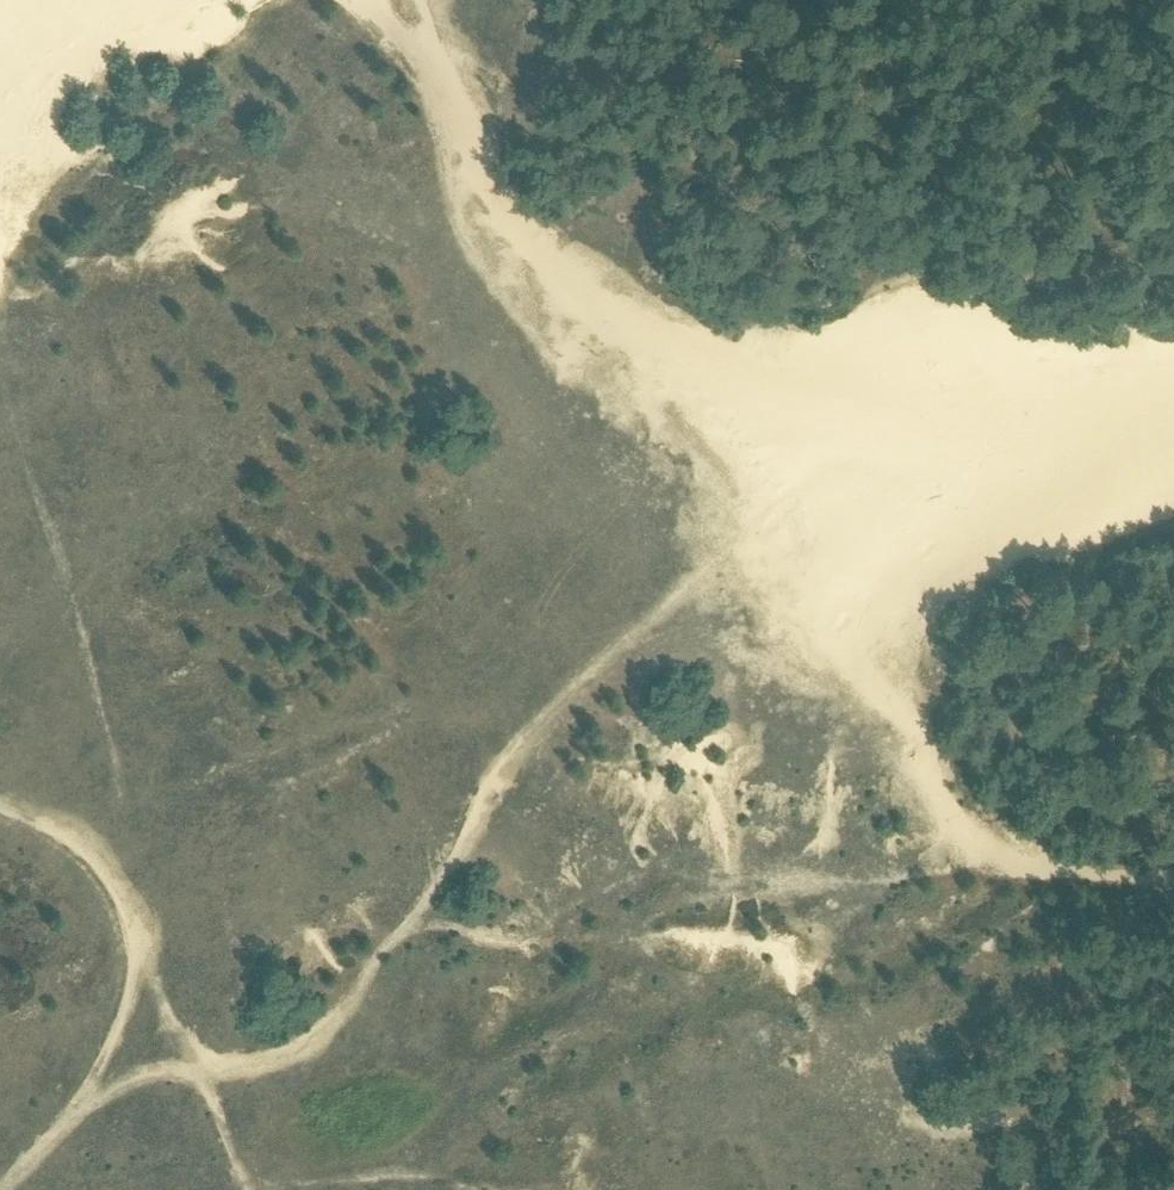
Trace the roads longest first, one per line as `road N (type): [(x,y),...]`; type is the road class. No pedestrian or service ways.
road 1 (track): [(84,1102),(137,1078),(265,1059),(315,1037),(449,870),(531,726),(869,439)]
road 2 (track): [(417,0),(455,66),(483,166),(551,267),(678,361),(774,405)]
road 3 (track): [(4,1189),(84,1102),(138,998),(141,956),(129,907),(104,869),(39,822),(0,805)]
road 4 (track): [(1173,406),(1042,441),(951,444),(869,439),(774,405)]

